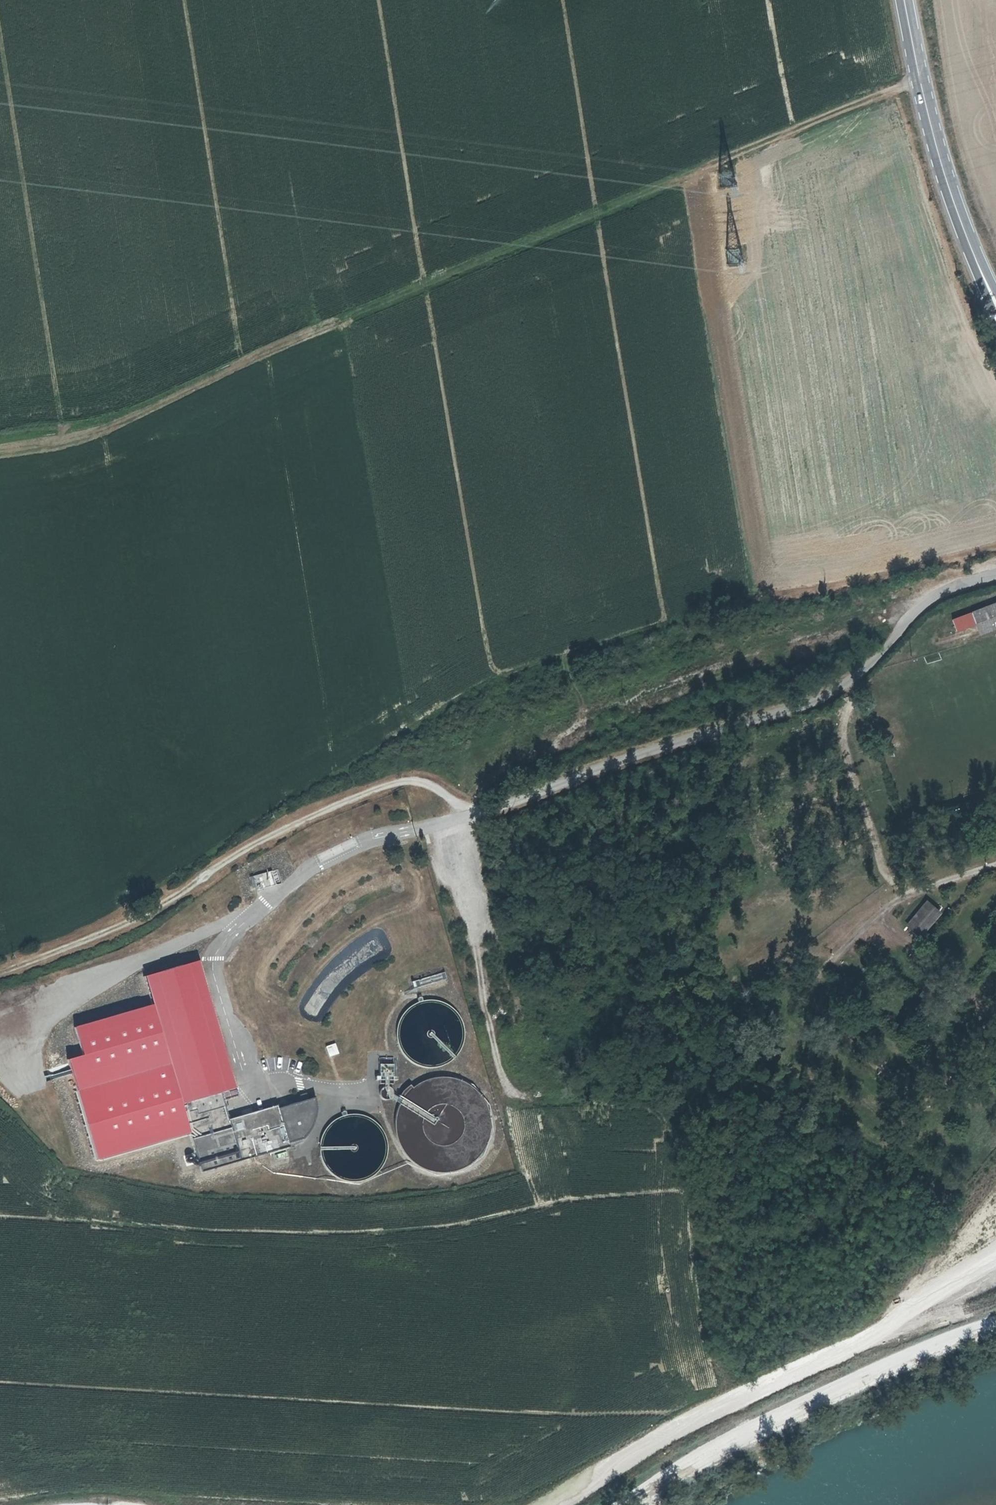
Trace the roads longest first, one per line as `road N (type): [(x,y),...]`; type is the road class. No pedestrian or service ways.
road 1 (track): [(0,451),(81,440),(276,346),(919,77)]
road 2 (unclassified): [(414,830),(477,816),(825,697),(926,604),(995,576)]
road 3 (track): [(0,972),(124,924),(265,838),(395,782),(433,787),(477,816)]
road 4 (unclassified): [(624,1504),(737,1438),(903,1358),(995,1326)]
road 5 (secondary): [(904,0),(936,148),(995,299)]

